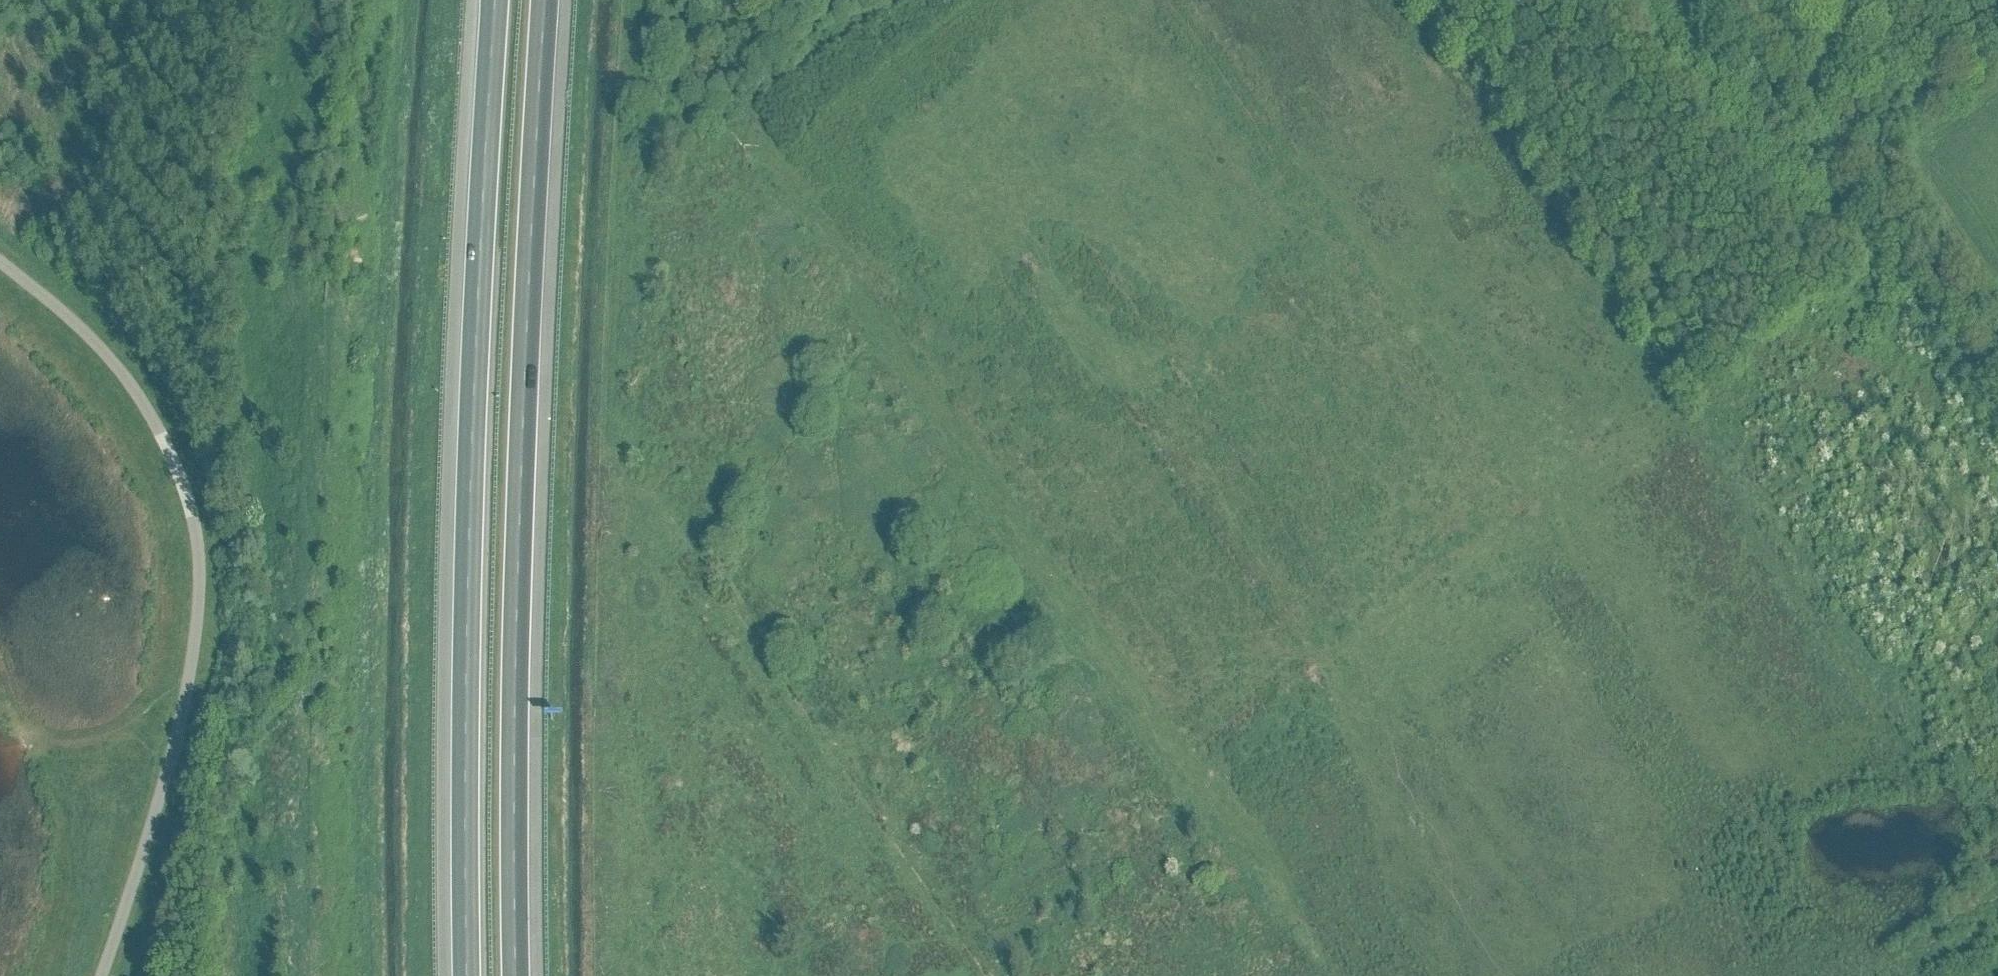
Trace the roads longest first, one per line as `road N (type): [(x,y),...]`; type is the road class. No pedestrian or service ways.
road 1 (motorway): [(514,975),(514,604),(546,0)]
road 2 (motorway): [(495,0),(464,620),(466,975)]

